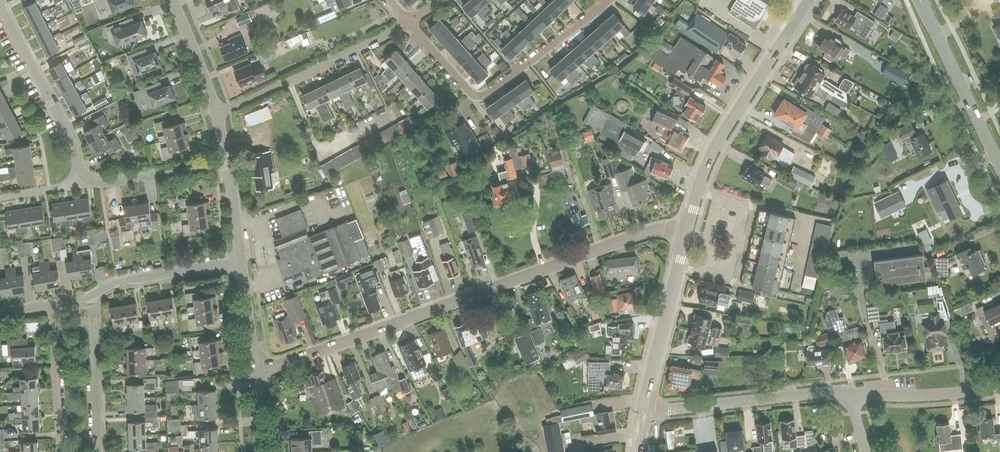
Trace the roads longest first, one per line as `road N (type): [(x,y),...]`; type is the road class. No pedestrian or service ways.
road 1 (residential): [(257,375),(635,236),(687,231)]
road 2 (residential): [(407,22),(472,96),(485,96),(609,0)]
road 3 (tertiary): [(687,231),(709,158),(808,1)]
road 4 (residential): [(0,314),(89,296),(123,281),(242,263)]
road 5 (residential): [(218,114),(407,22)]
road 6 (residential): [(644,409),(848,395)]
road 7 (residential): [(0,4),(86,176)]
road 8 (tertiary): [(644,409),(687,231)]
road 9 (secondary): [(999,164),(921,0)]
road 10 (residential): [(100,451),(95,335),(90,325),(60,327),(54,344)]
road 11 (track): [(399,110),(322,149),(291,80)]
road 12 (residential): [(848,395),(999,385)]
road 13 (unclassified): [(242,263),(218,114)]
road 14 (unclassified): [(218,114),(173,0)]

